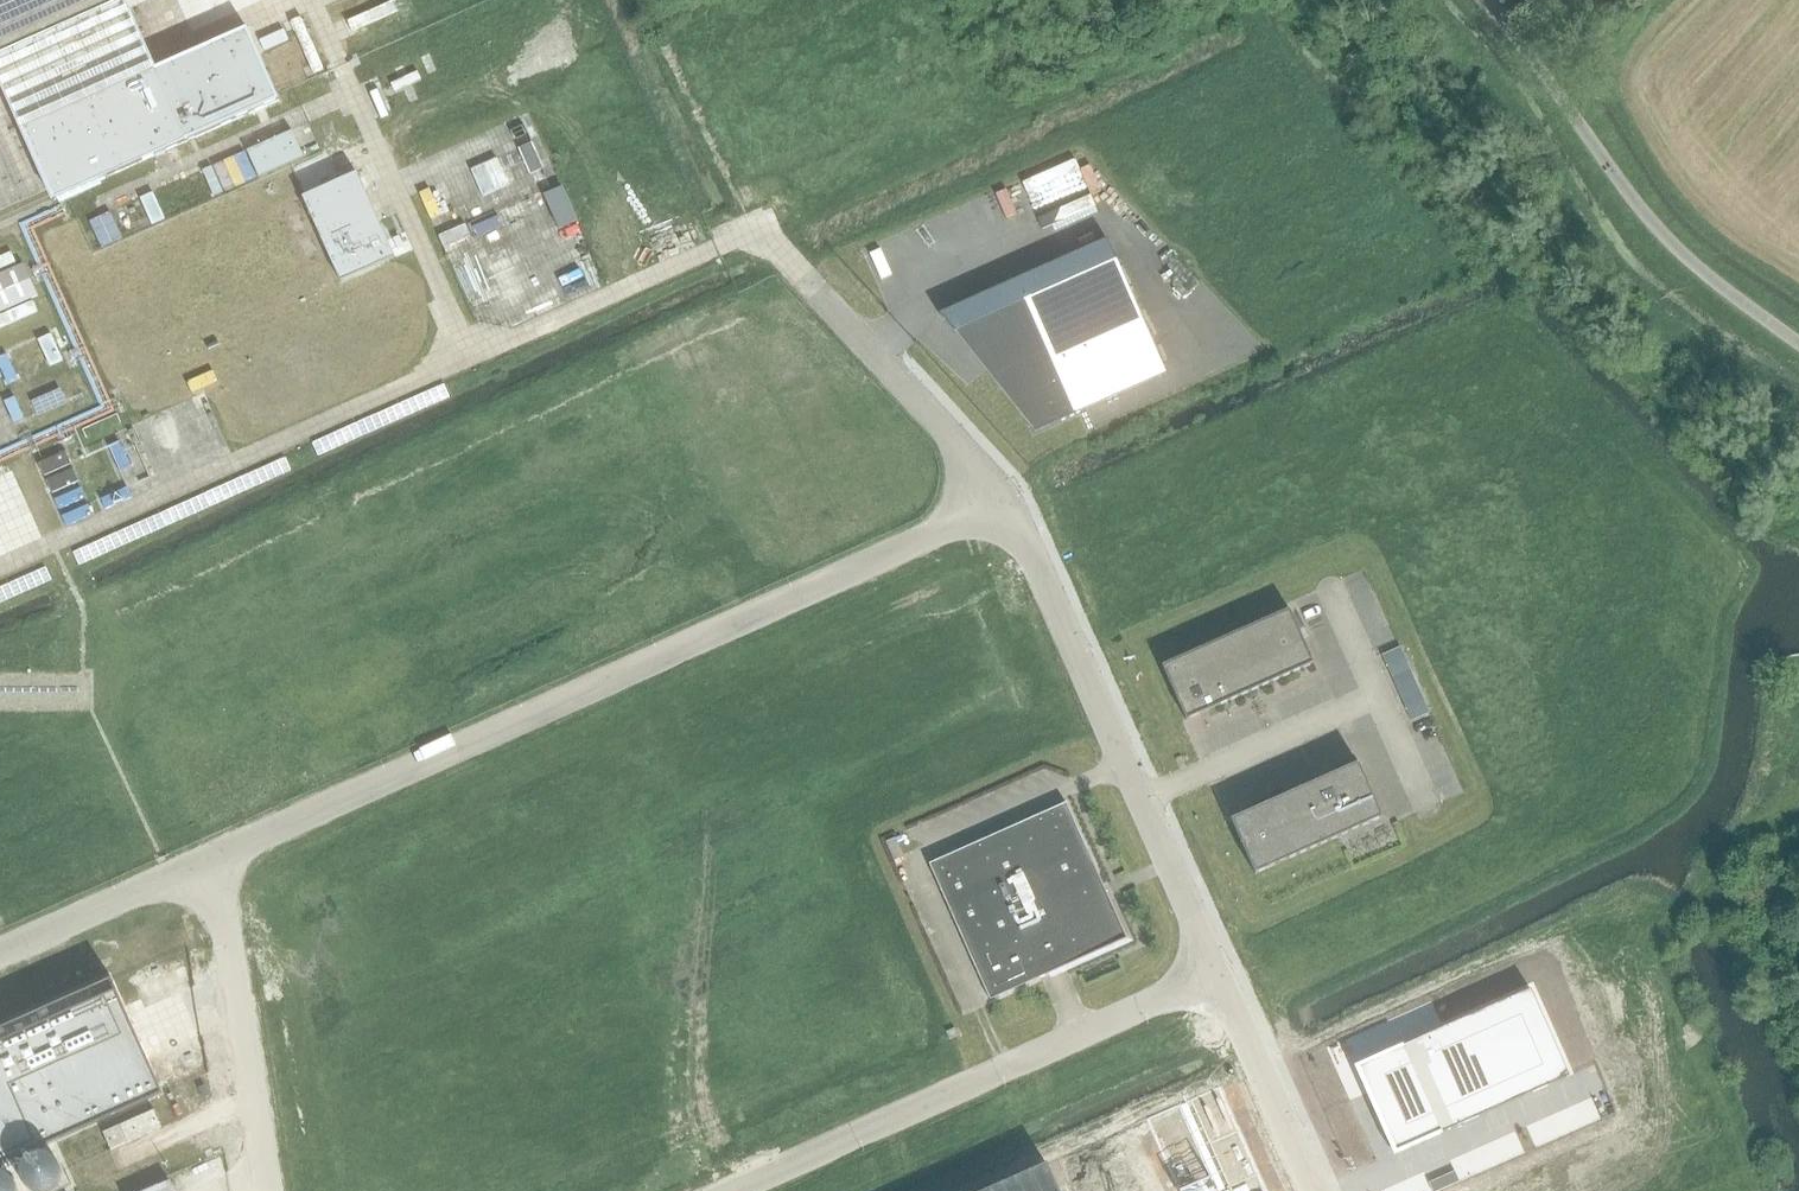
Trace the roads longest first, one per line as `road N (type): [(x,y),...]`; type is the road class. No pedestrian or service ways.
road 1 (unclassified): [(1002,508),(217,863)]
road 2 (unclassified): [(737,1190),(1216,978)]
road 3 (unclassified): [(1216,978),(1002,508)]
road 4 (unclassified): [(1798,338),(1692,270),(1651,228),(1478,0)]
road 5 (unclassified): [(1002,508),(949,429),(762,232)]
road 6 (unclassified): [(217,863),(268,1190)]
road 7 (unclassified): [(217,863),(0,958)]
road 8 (unclassified): [(1313,1190),(1216,978)]

